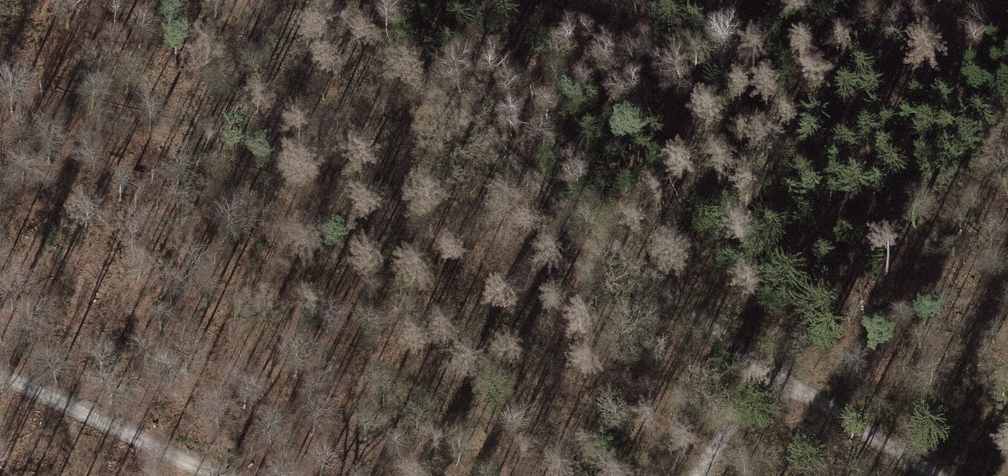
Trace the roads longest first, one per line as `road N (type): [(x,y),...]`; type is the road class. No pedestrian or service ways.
road 1 (track): [(340,0),(761,368)]
road 2 (track): [(0,372),(215,475)]
road 3 (track): [(761,368),(937,475)]
road 4 (track): [(761,368),(698,475)]

